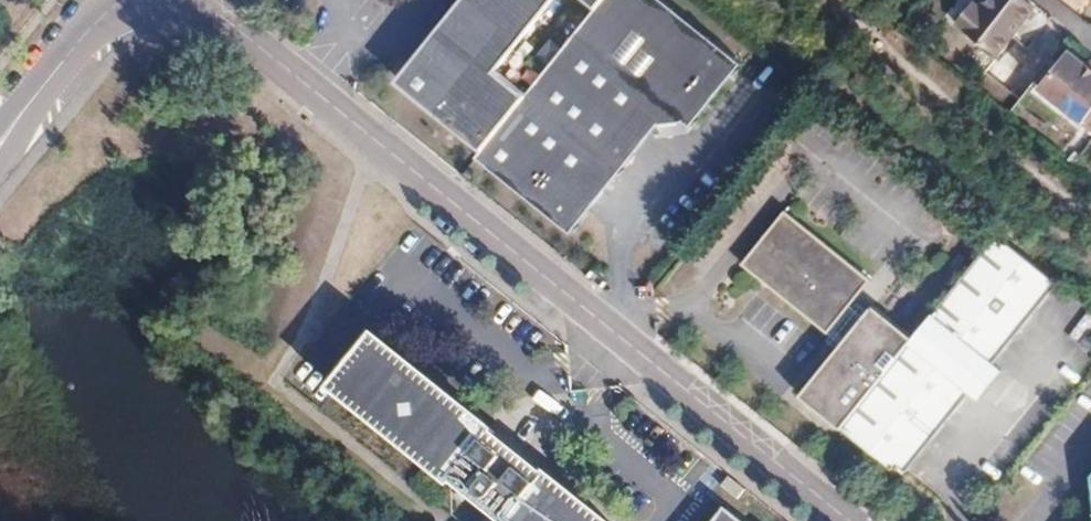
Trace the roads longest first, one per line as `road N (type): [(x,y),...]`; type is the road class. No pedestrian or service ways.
road 1 (unclassified): [(848,520),(196,0)]
road 2 (unclassified): [(131,0),(97,21),(35,96)]

